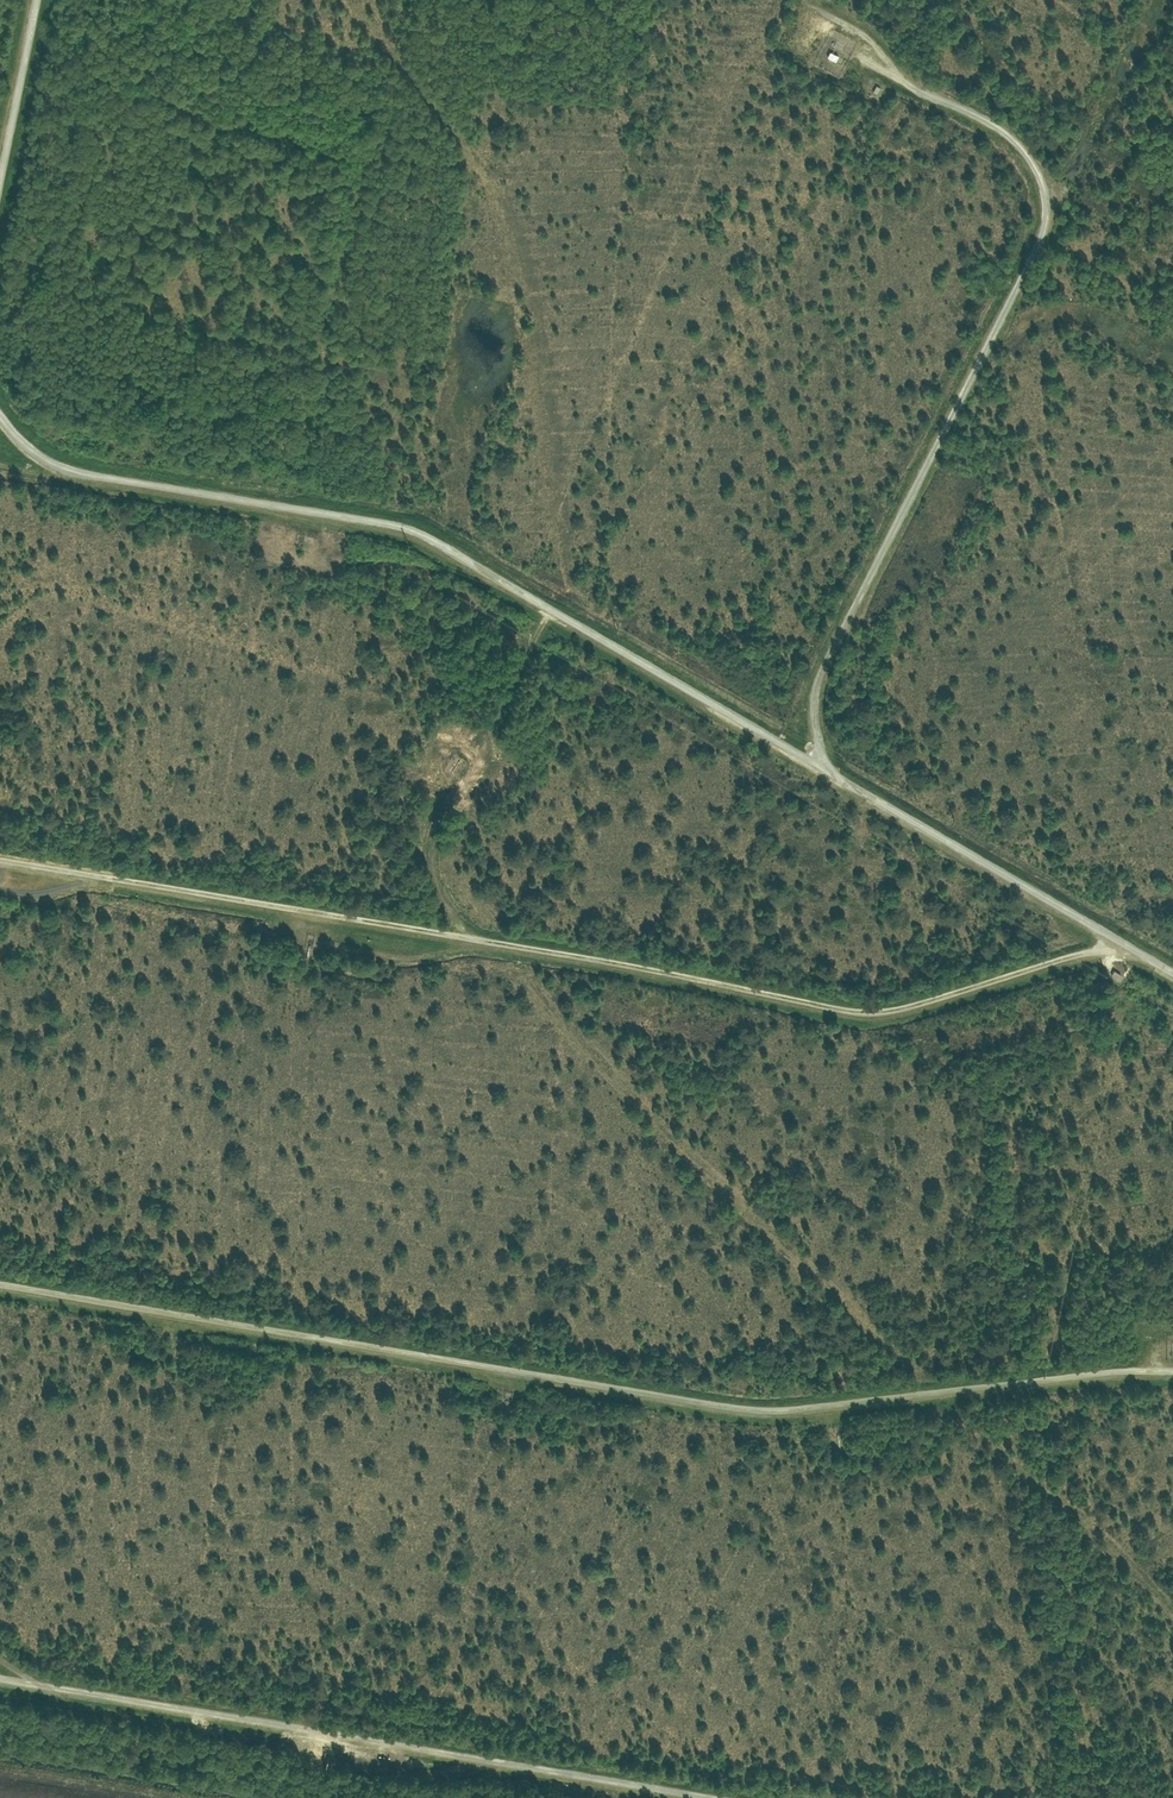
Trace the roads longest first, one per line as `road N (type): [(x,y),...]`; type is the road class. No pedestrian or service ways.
road 1 (track): [(0,416),(39,453),(109,481),(402,527),(436,541),(1172,969)]
road 2 (track): [(1172,1374),(756,1410),(0,1282)]
road 3 (track): [(0,856),(845,1005),(903,1007),(1080,951),(1131,944)]
road 4 (track): [(813,759),(819,675),(1036,252),(1045,220),(1041,182),(1010,138),(847,49)]
road 5 (track): [(730,1797),(0,1673)]
road 6 (track): [(554,610),(451,795),(433,848),(434,875),(470,936)]
road 7 (track): [(39,0),(0,196)]
road 8 (track): [(482,938),(406,960),(318,948)]

